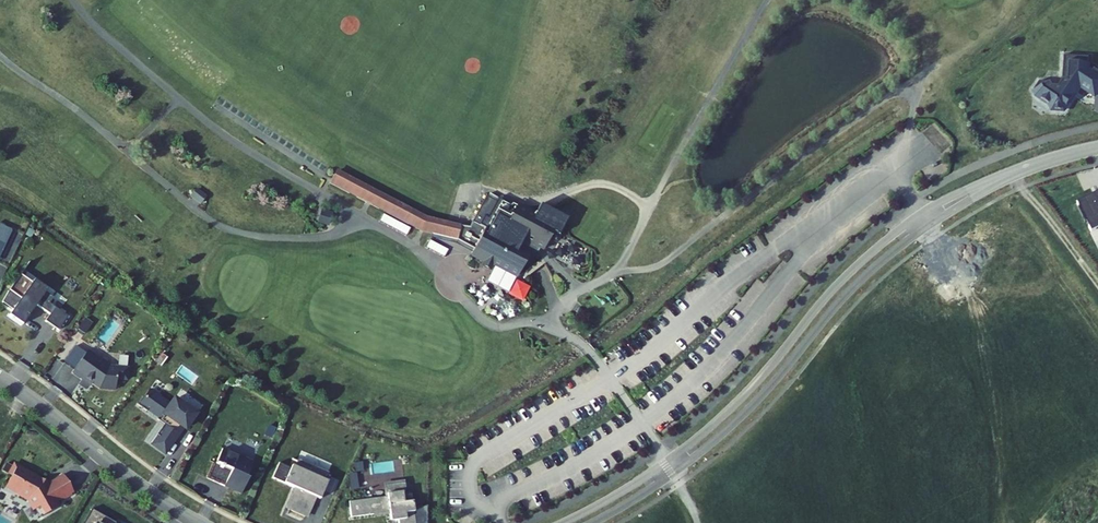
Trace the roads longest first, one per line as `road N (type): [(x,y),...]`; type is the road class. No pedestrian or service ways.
road 1 (residential): [(1097,148),(1008,175),(901,237),(843,287),(712,434),(577,522)]
road 2 (residential): [(200,522),(0,377)]
road 3 (track): [(1014,173),(1097,285)]

